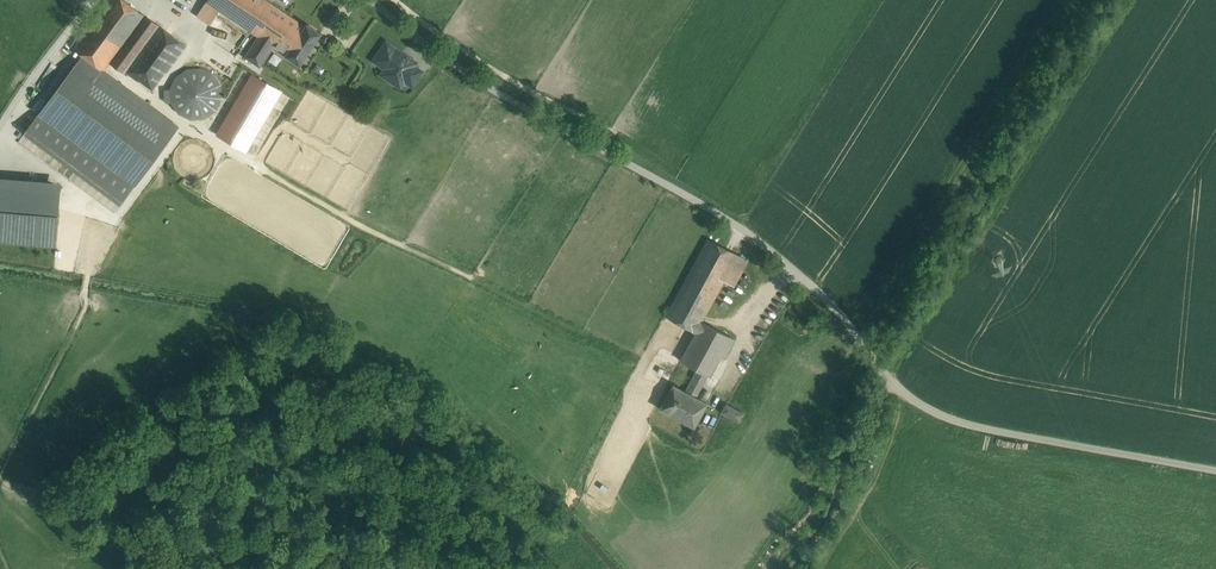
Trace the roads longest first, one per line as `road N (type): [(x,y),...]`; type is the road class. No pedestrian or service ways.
road 1 (unclassified): [(1215,471),(974,426),(921,407),(894,385),(834,305),(742,229),(466,75),(375,0)]

